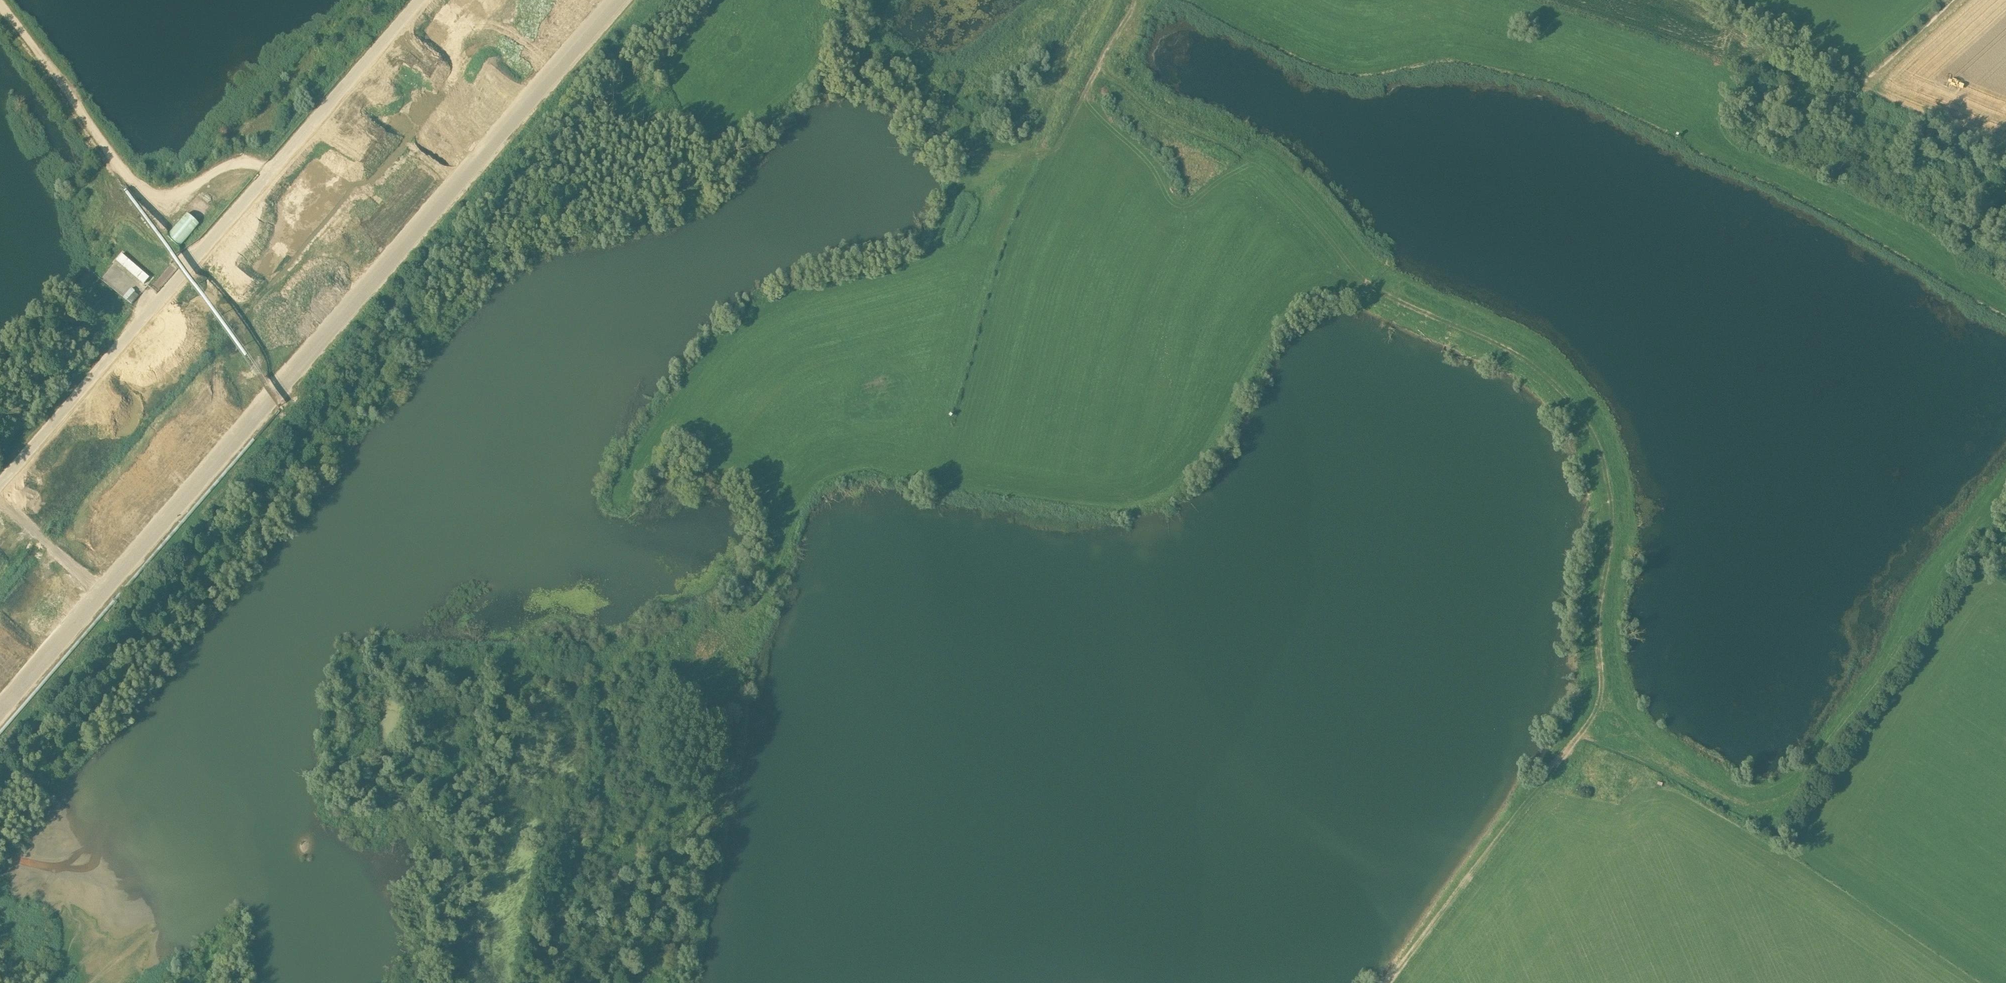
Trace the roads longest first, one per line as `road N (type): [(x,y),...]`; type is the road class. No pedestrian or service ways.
road 1 (track): [(1387,982),(1596,709),(1610,534),(1605,477),(1573,404),(1511,351),(1350,279),(1275,294)]
road 2 (track): [(1362,282),(1331,238),(1258,165),(1170,121),(1126,84),(1096,71),(1133,0)]
road 3 (track): [(1096,71),(1060,144),(1015,163),(997,162),(906,116),(830,49)]
road 4 (track): [(100,597),(0,496)]
road 5 (track): [(1960,0),(1876,77),(1856,79)]
road 6 (track): [(732,628),(761,599),(788,521)]

